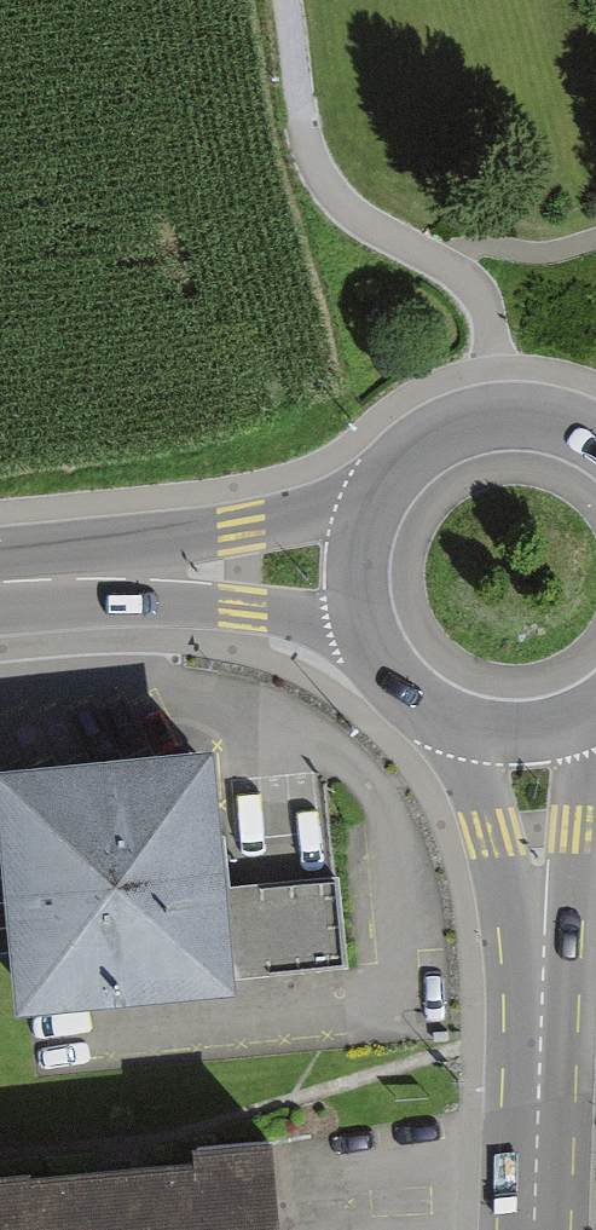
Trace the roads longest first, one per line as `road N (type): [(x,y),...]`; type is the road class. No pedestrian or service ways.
road 1 (track): [(287,0),(302,119),(321,181),(359,221),(445,265),(479,295),(507,420)]
road 2 (primary): [(530,733),(534,1229)]
road 3 (primary): [(366,572),(0,587)]
road 4 (primary): [(595,441),(564,425),(507,420),(453,436),(408,469),(377,517),(366,572)]
road 5 (primary): [(366,572),(377,635),(412,688),(466,723),(530,733)]

